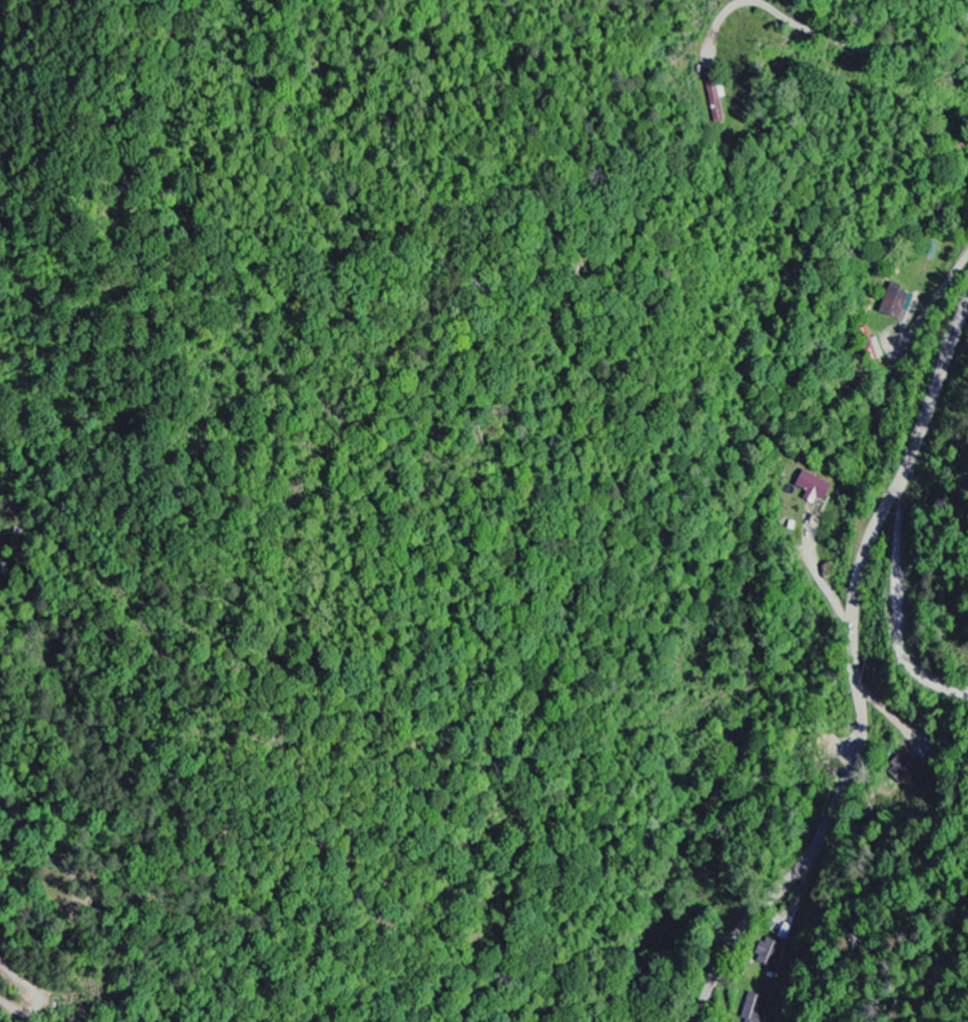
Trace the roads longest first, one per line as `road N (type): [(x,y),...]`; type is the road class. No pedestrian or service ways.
road 1 (residential): [(696,1021),(737,935),(818,841),(853,761),(861,717),(853,655),(860,575),(967,305)]
road 2 (residential): [(967,16),(871,48),(743,1),(724,15),(711,44)]

